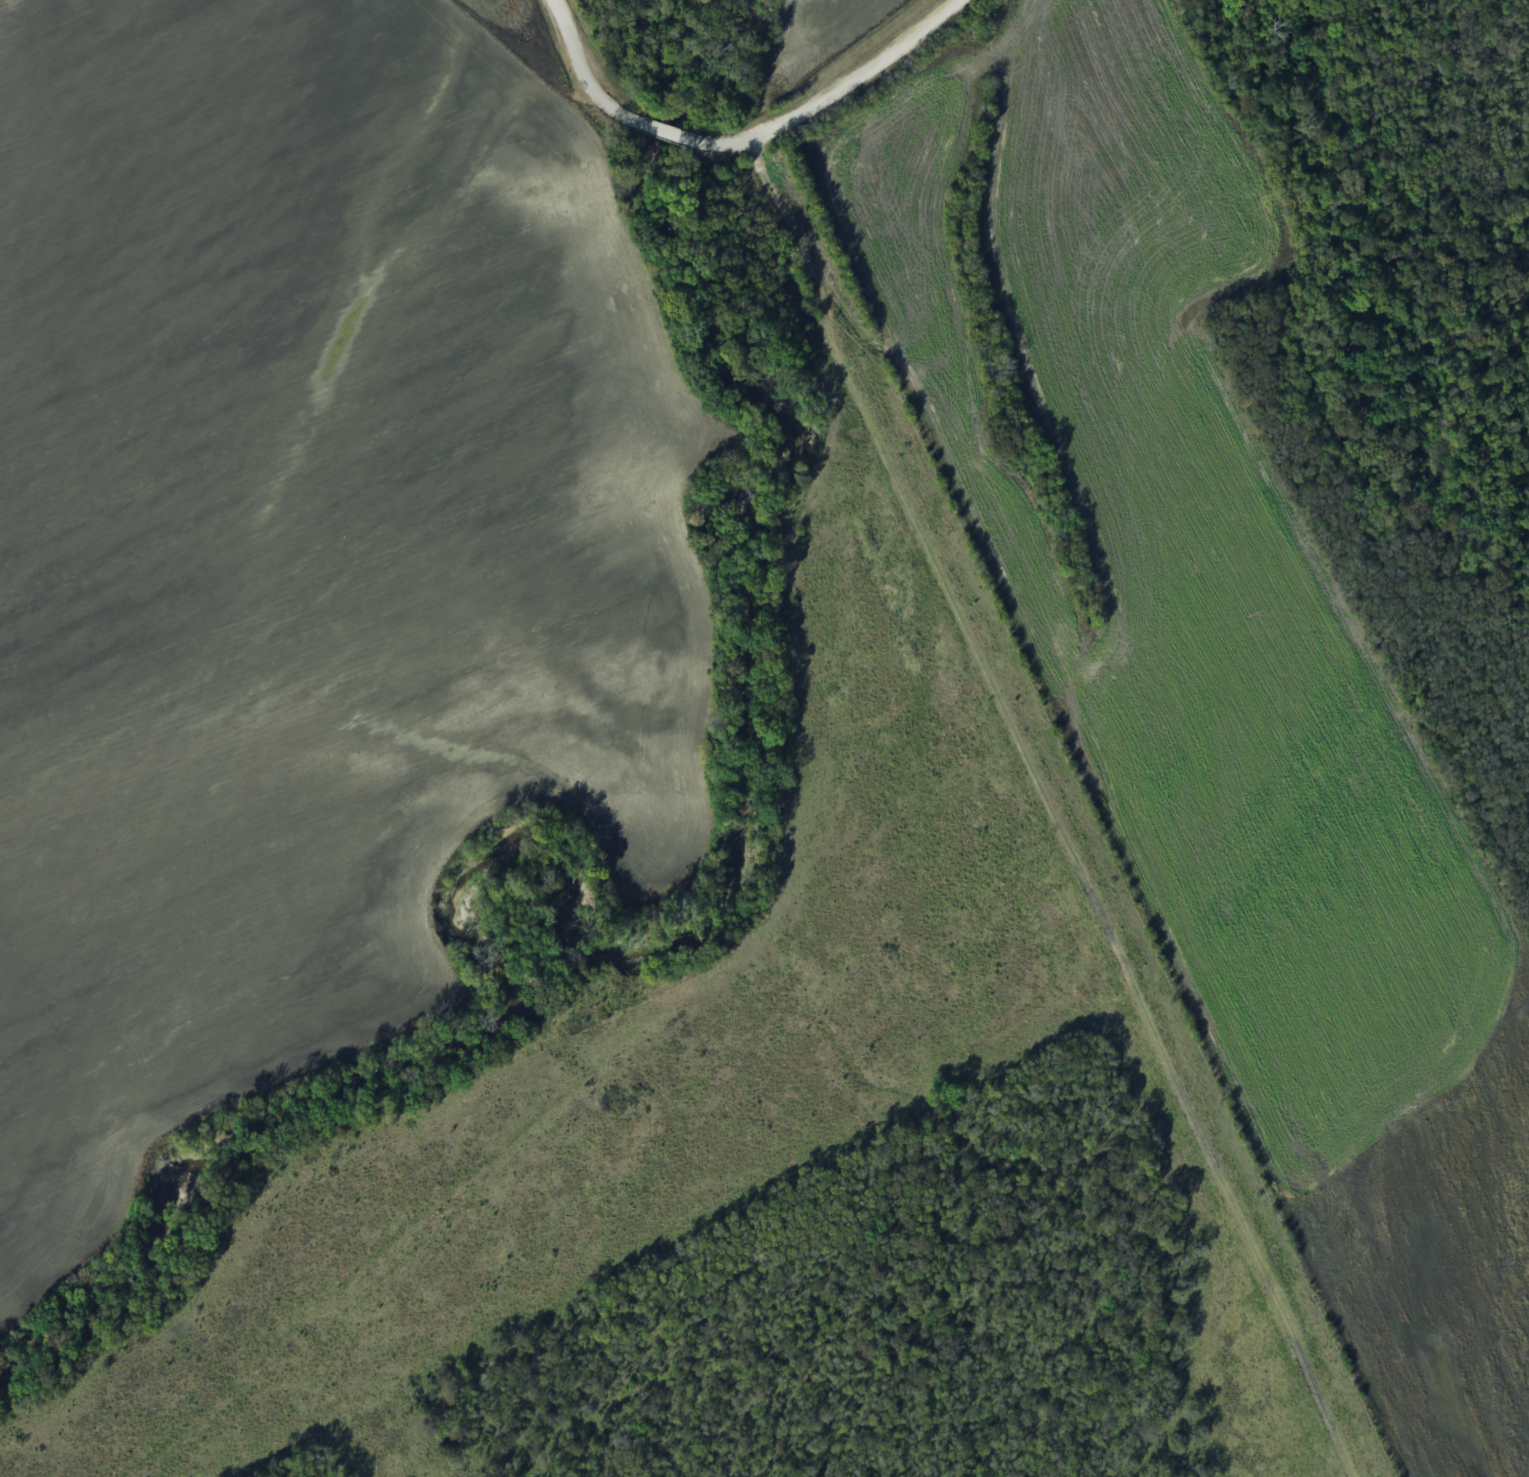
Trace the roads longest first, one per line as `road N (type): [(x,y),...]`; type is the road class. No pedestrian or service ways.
road 1 (residential): [(684,138),(752,141),(852,82),(951,0)]
road 2 (residential): [(550,0),(588,81),(612,111),(644,124)]

